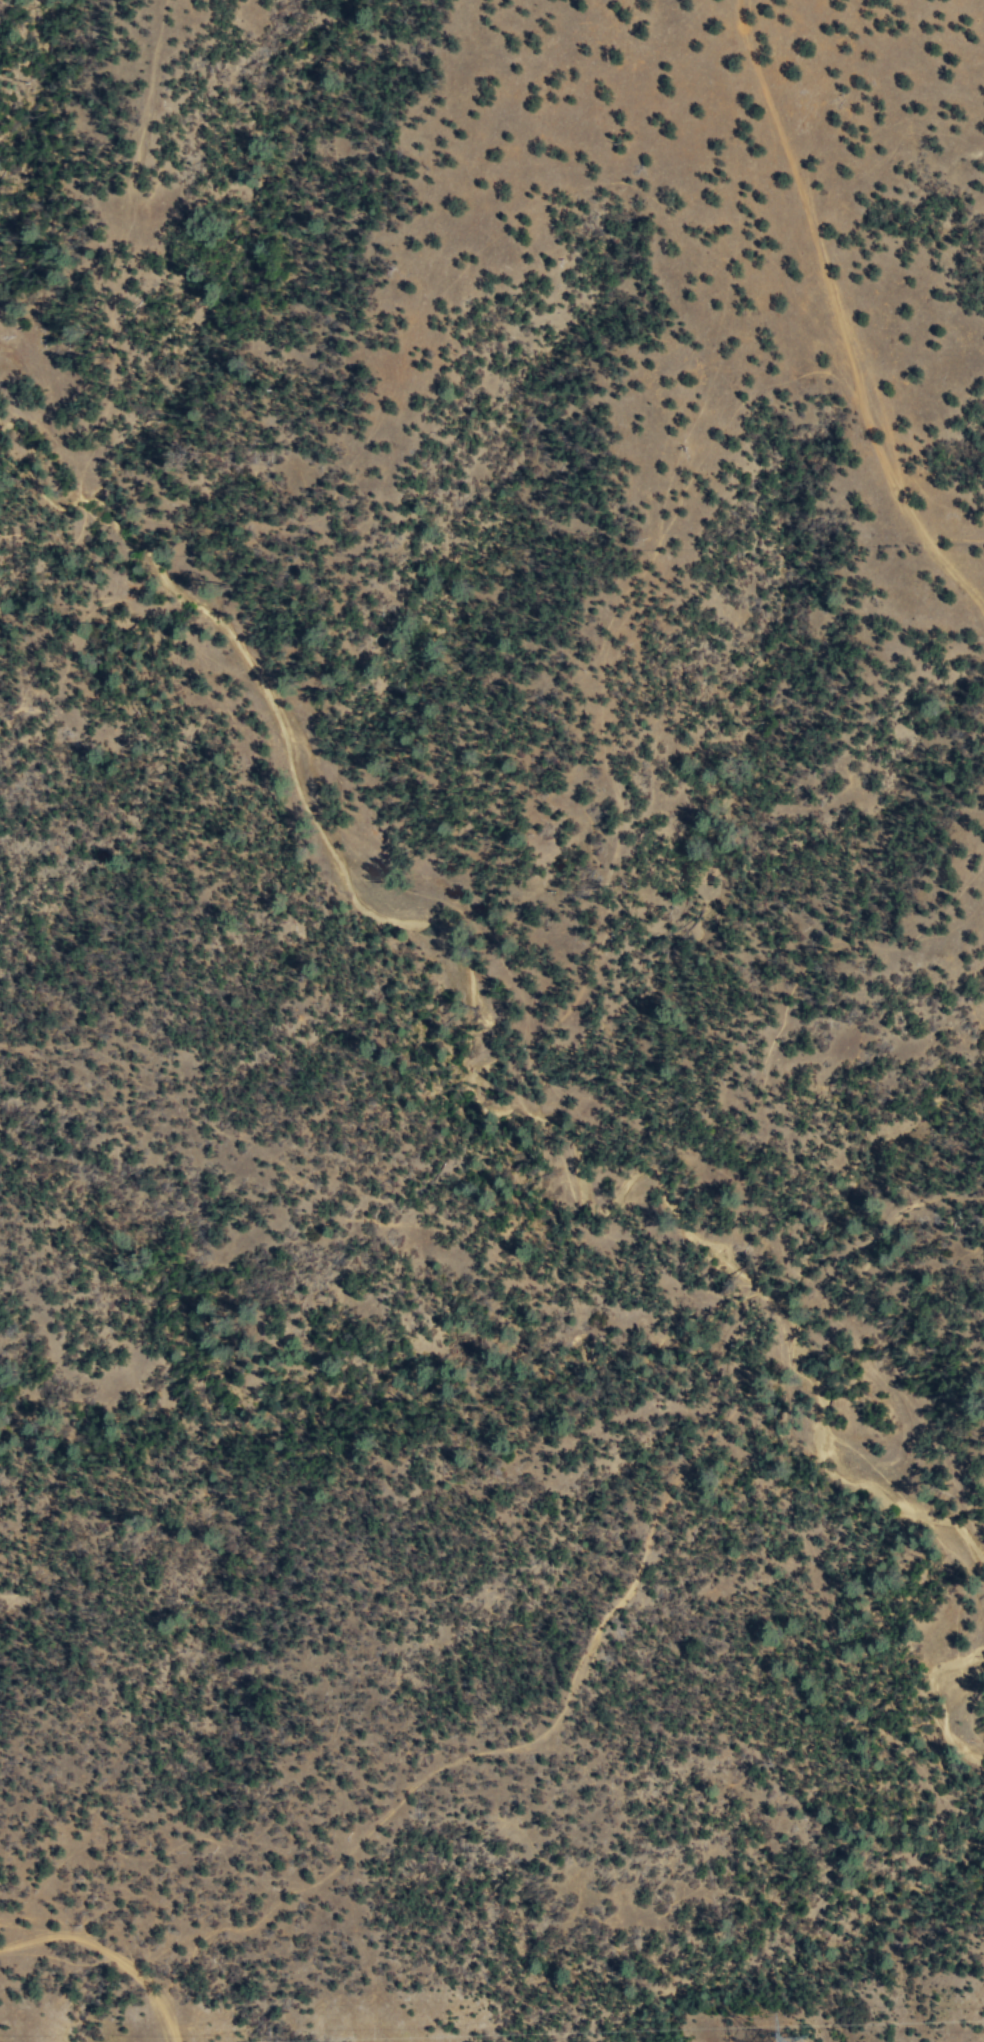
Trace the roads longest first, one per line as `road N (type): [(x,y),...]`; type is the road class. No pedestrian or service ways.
road 1 (track): [(983,608),(922,534),(883,456),(806,191),(759,68),(745,0)]
road 2 (track): [(178,2041),(145,1981),(95,1945),(69,1936),(0,1949)]

